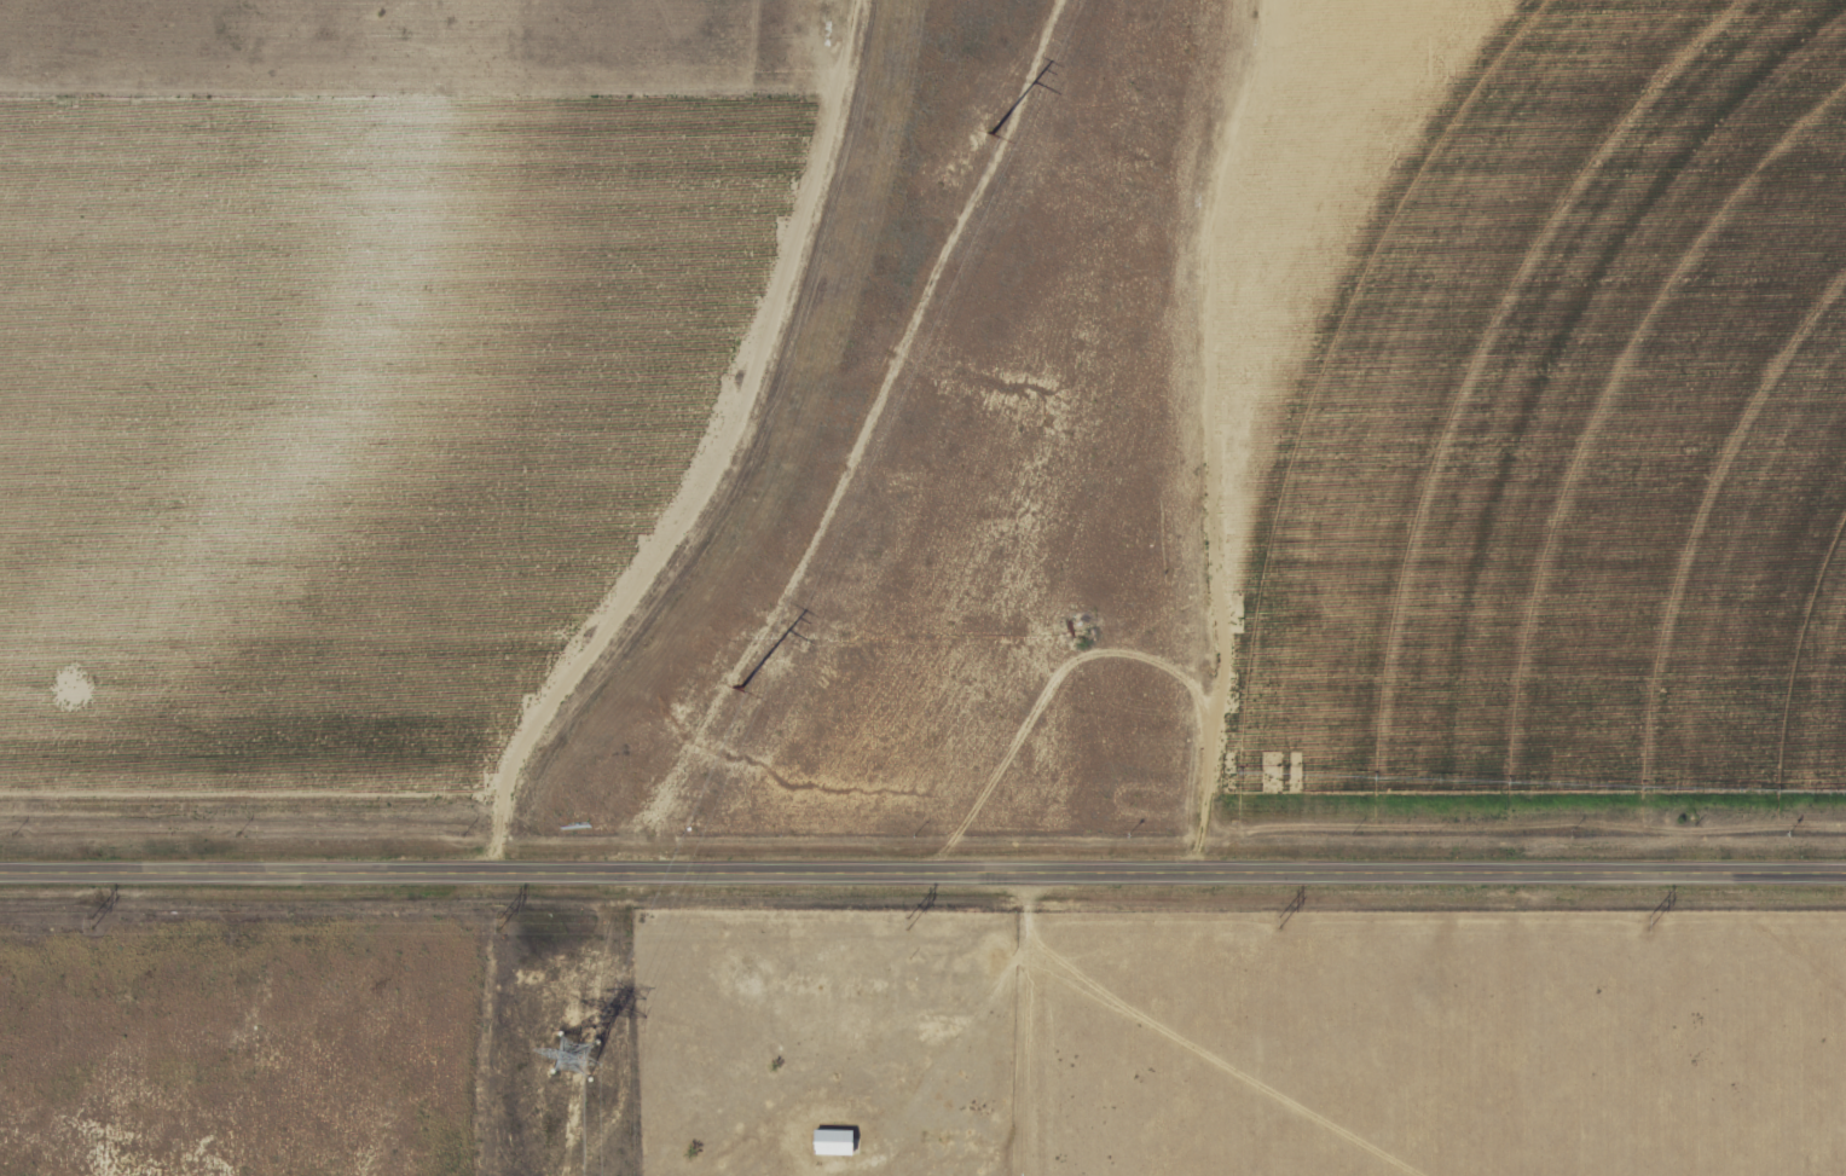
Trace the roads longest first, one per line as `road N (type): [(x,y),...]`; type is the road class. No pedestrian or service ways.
road 1 (secondary): [(0,873),(1845,875)]

